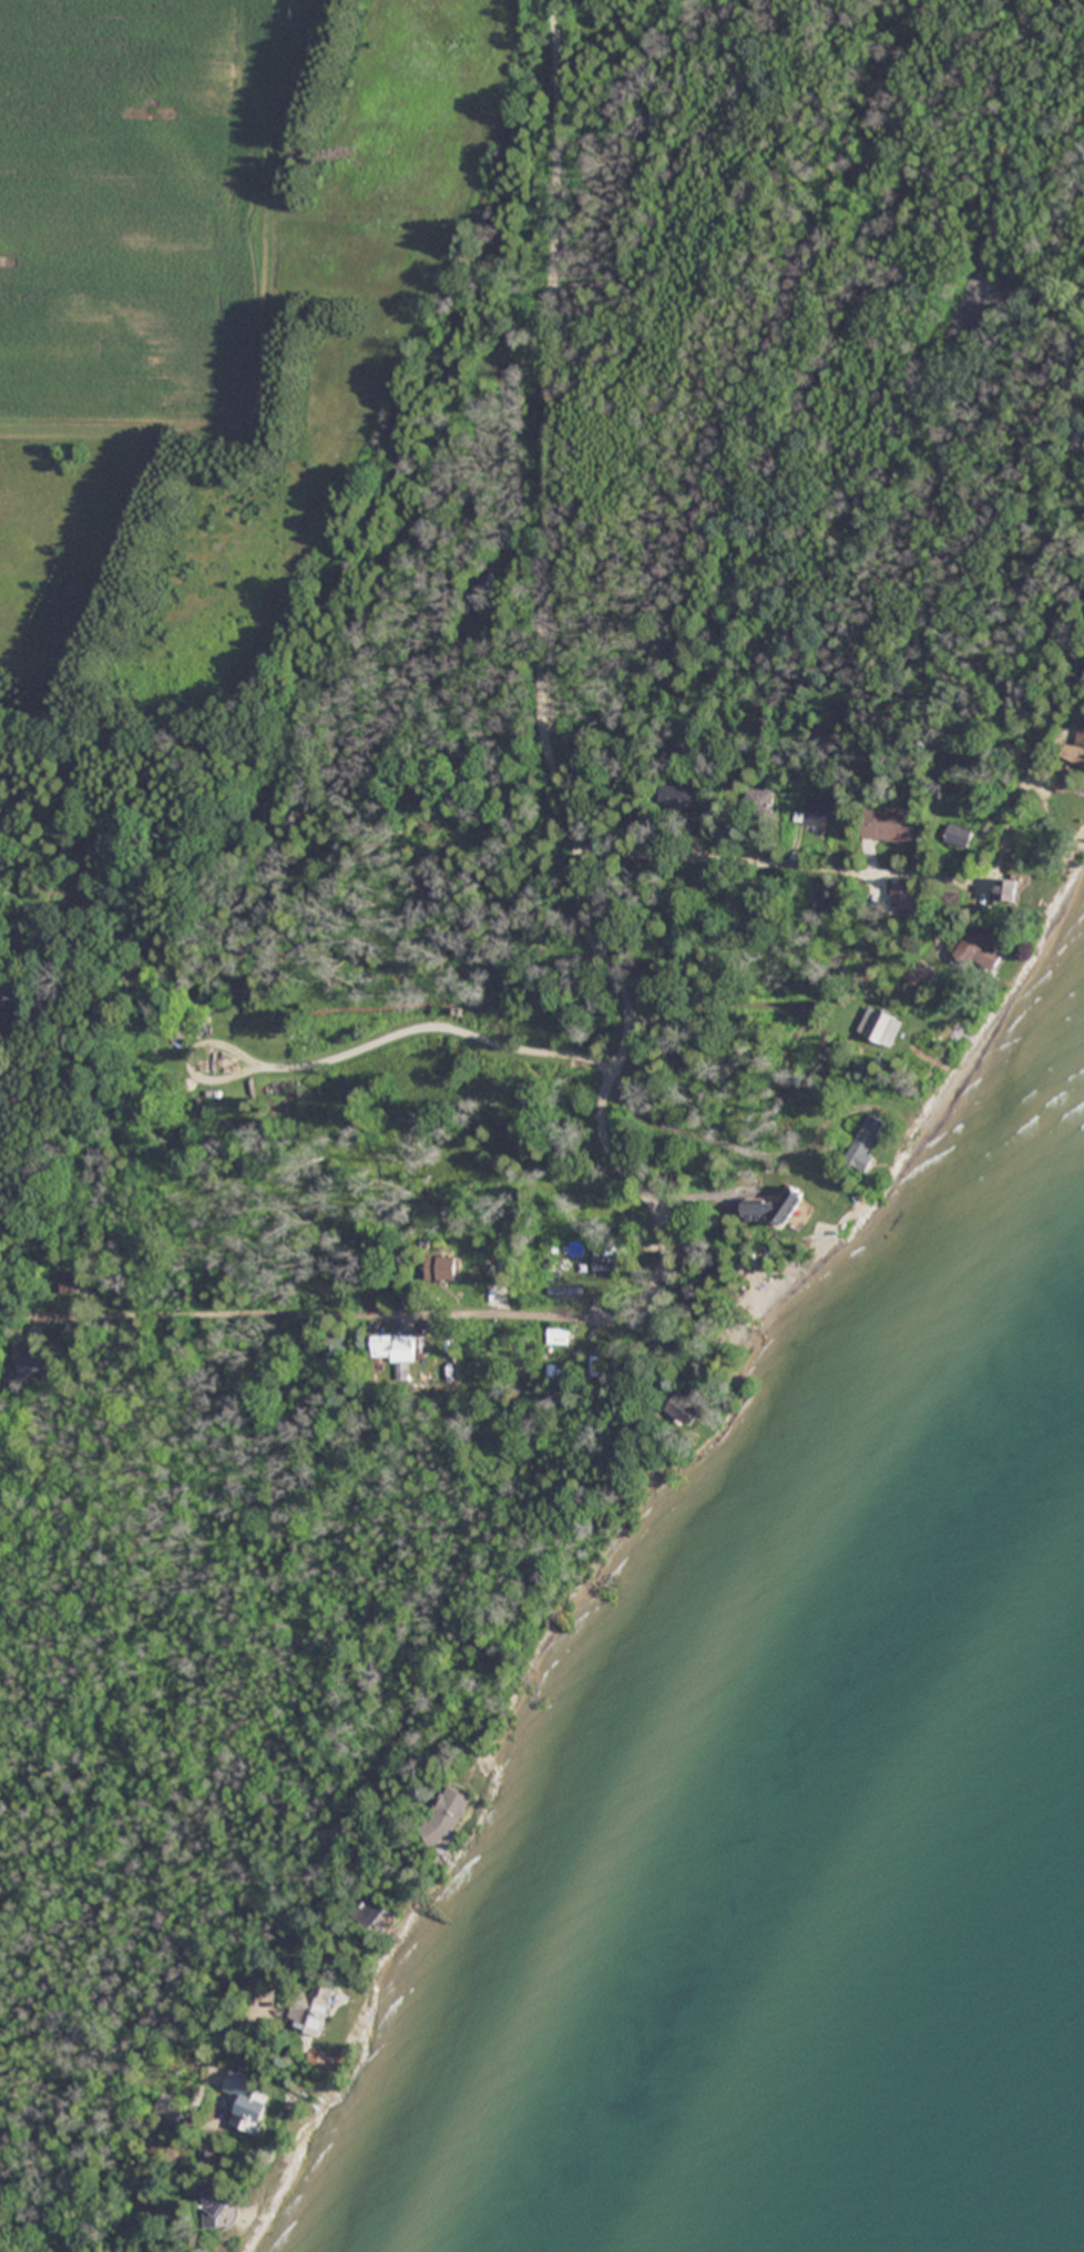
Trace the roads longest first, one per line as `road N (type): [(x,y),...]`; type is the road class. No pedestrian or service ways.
road 1 (residential): [(577,852),(587,929),(628,1001),(597,1124),(648,1195),(664,1236),(658,1274),(643,1300),(627,1308),(106,1306)]
road 2 (residential): [(553,0),(541,719),(577,852)]
road 3 (residential): [(577,852),(981,877),(1001,856),(1032,779)]
road 4 (residential): [(0,2222),(182,1875)]
road 5 (residential): [(113,2251),(193,2121)]

